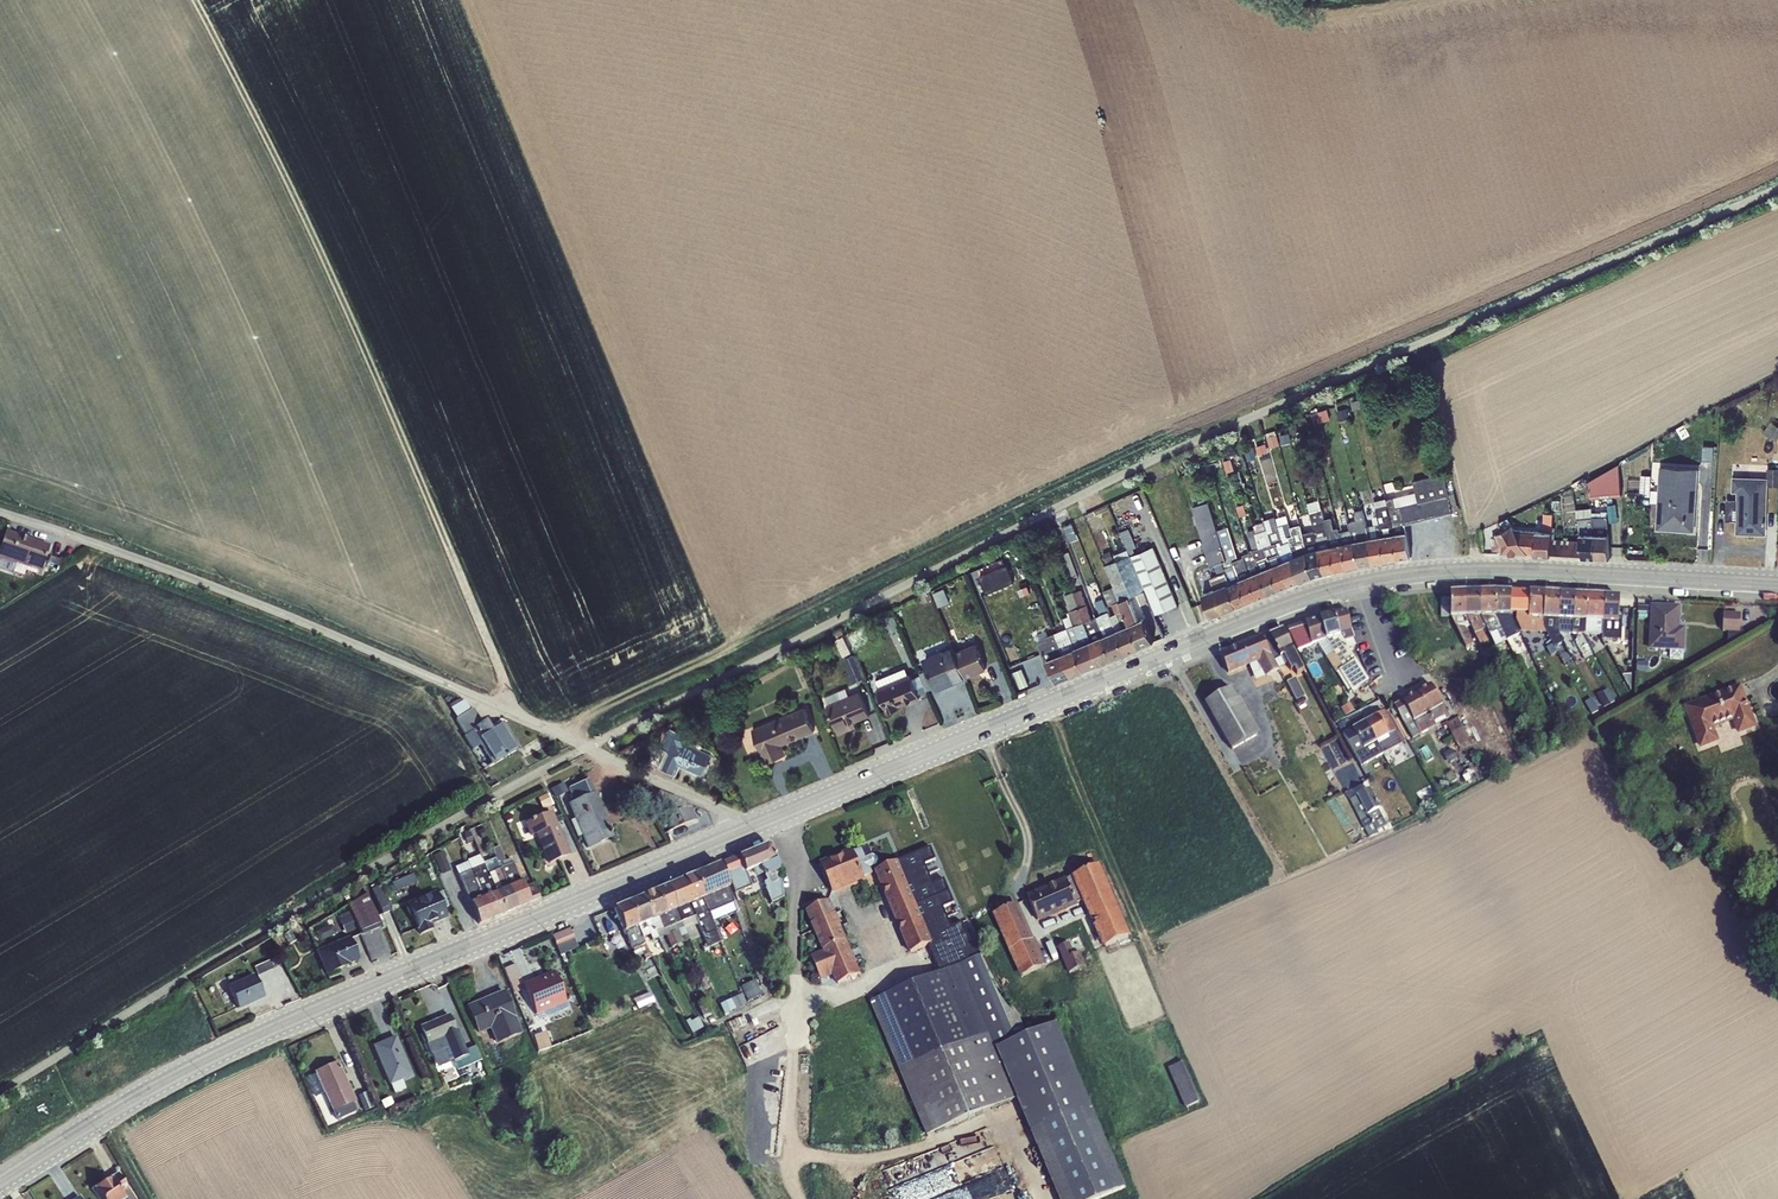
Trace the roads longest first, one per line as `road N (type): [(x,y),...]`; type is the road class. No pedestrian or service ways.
road 1 (secondary): [(753,826),(1346,586),(1476,570),(1777,584)]
road 2 (secondary): [(0,1181),(218,1053),(753,826)]
road 3 (unclassified): [(0,511),(287,614),(753,826)]
road 4 (track): [(511,711),(411,453),(194,0)]
road 5 (track): [(800,1198),(786,1177),(785,1151),(798,996),(794,866),(779,815)]

